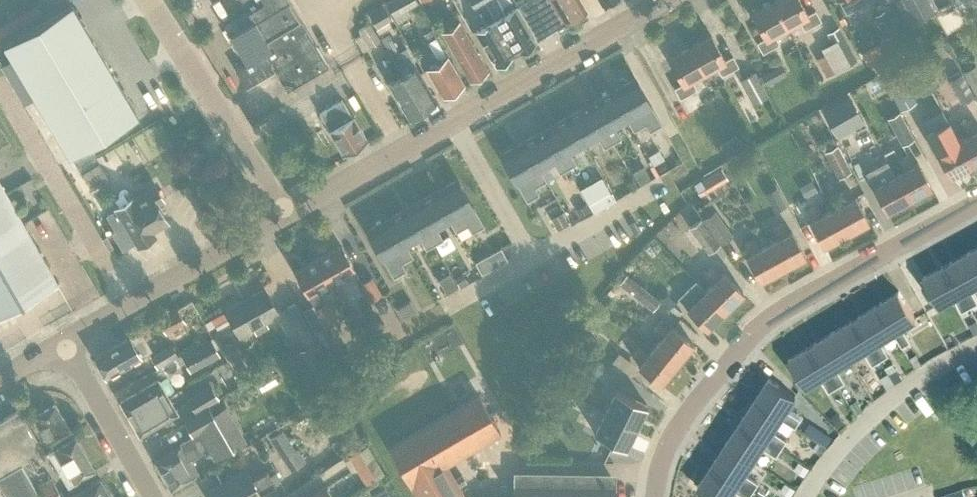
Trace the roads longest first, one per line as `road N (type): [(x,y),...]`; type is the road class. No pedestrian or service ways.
road 1 (residential): [(654,496),(654,464),(689,403),(767,316),(976,200)]
road 2 (tertiary): [(285,214),(665,0)]
road 3 (tertiary): [(64,346),(285,214)]
road 4 (unclassified): [(285,214),(148,0)]
road 5 (residential): [(149,496),(64,346)]

